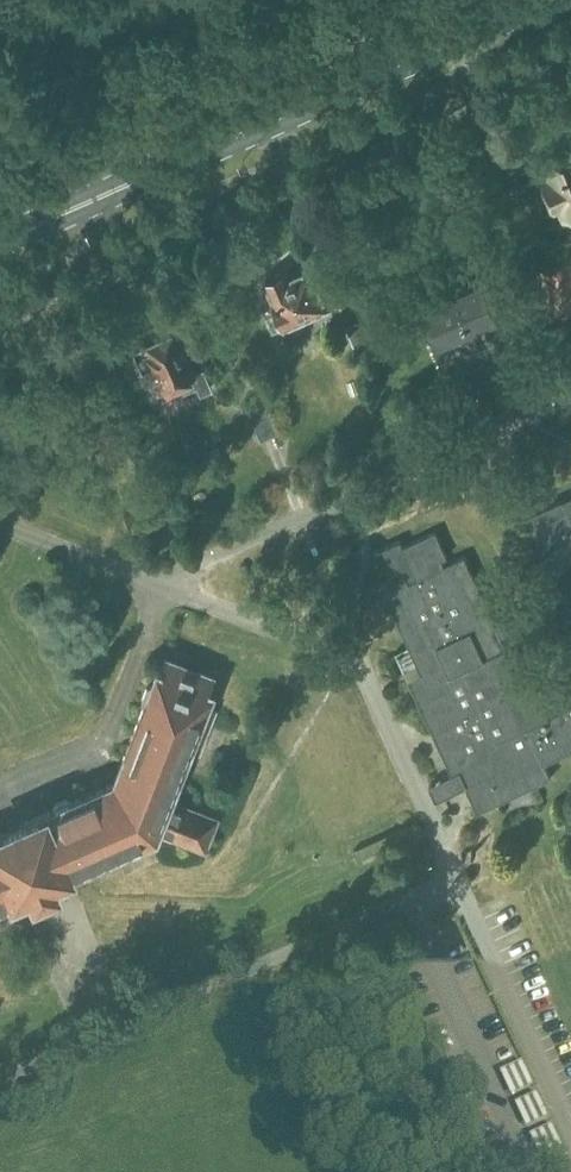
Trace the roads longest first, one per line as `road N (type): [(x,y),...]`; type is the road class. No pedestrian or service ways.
road 1 (unclassified): [(455,882),(355,662),(0,527)]
road 2 (primary): [(0,244),(548,0)]
road 3 (unclassified): [(0,1078),(455,882)]
road 4 (unclassified): [(570,1131),(455,882)]

